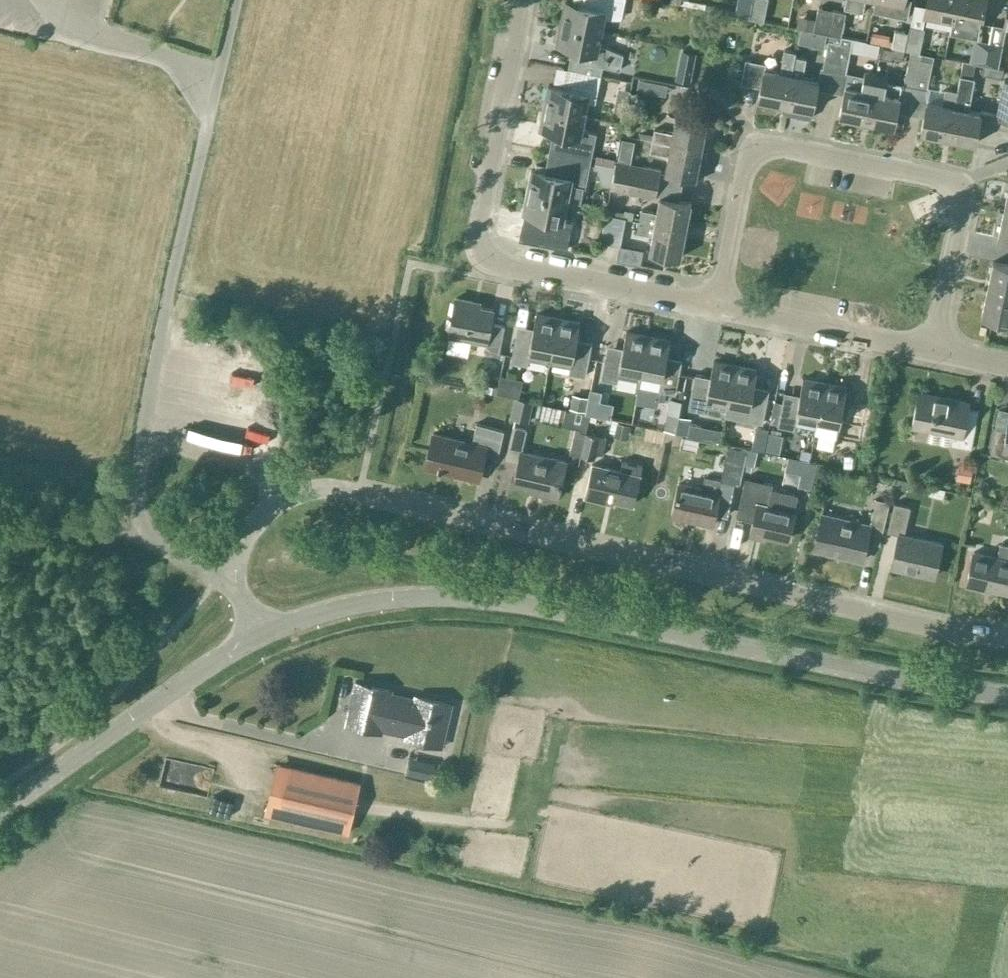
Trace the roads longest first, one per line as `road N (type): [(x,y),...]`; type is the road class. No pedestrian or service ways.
road 1 (residential): [(236,584),(240,549),(255,523),(285,501),(326,491),(1007,637)]
road 2 (tertiary): [(261,635),(359,604),(489,597),(1007,695)]
road 3 (residential): [(934,352),(961,206),(957,191),(938,180),(773,146),(756,150),(747,159),(715,306)]
road 4 (residential): [(715,306),(483,256),(477,232),(526,0)]
road 5 (tertiary): [(0,814),(261,635)]
road 6 (unclassified): [(236,584),(147,542),(142,529),(139,468),(163,328)]
road 7 (residential): [(934,352),(715,306)]

